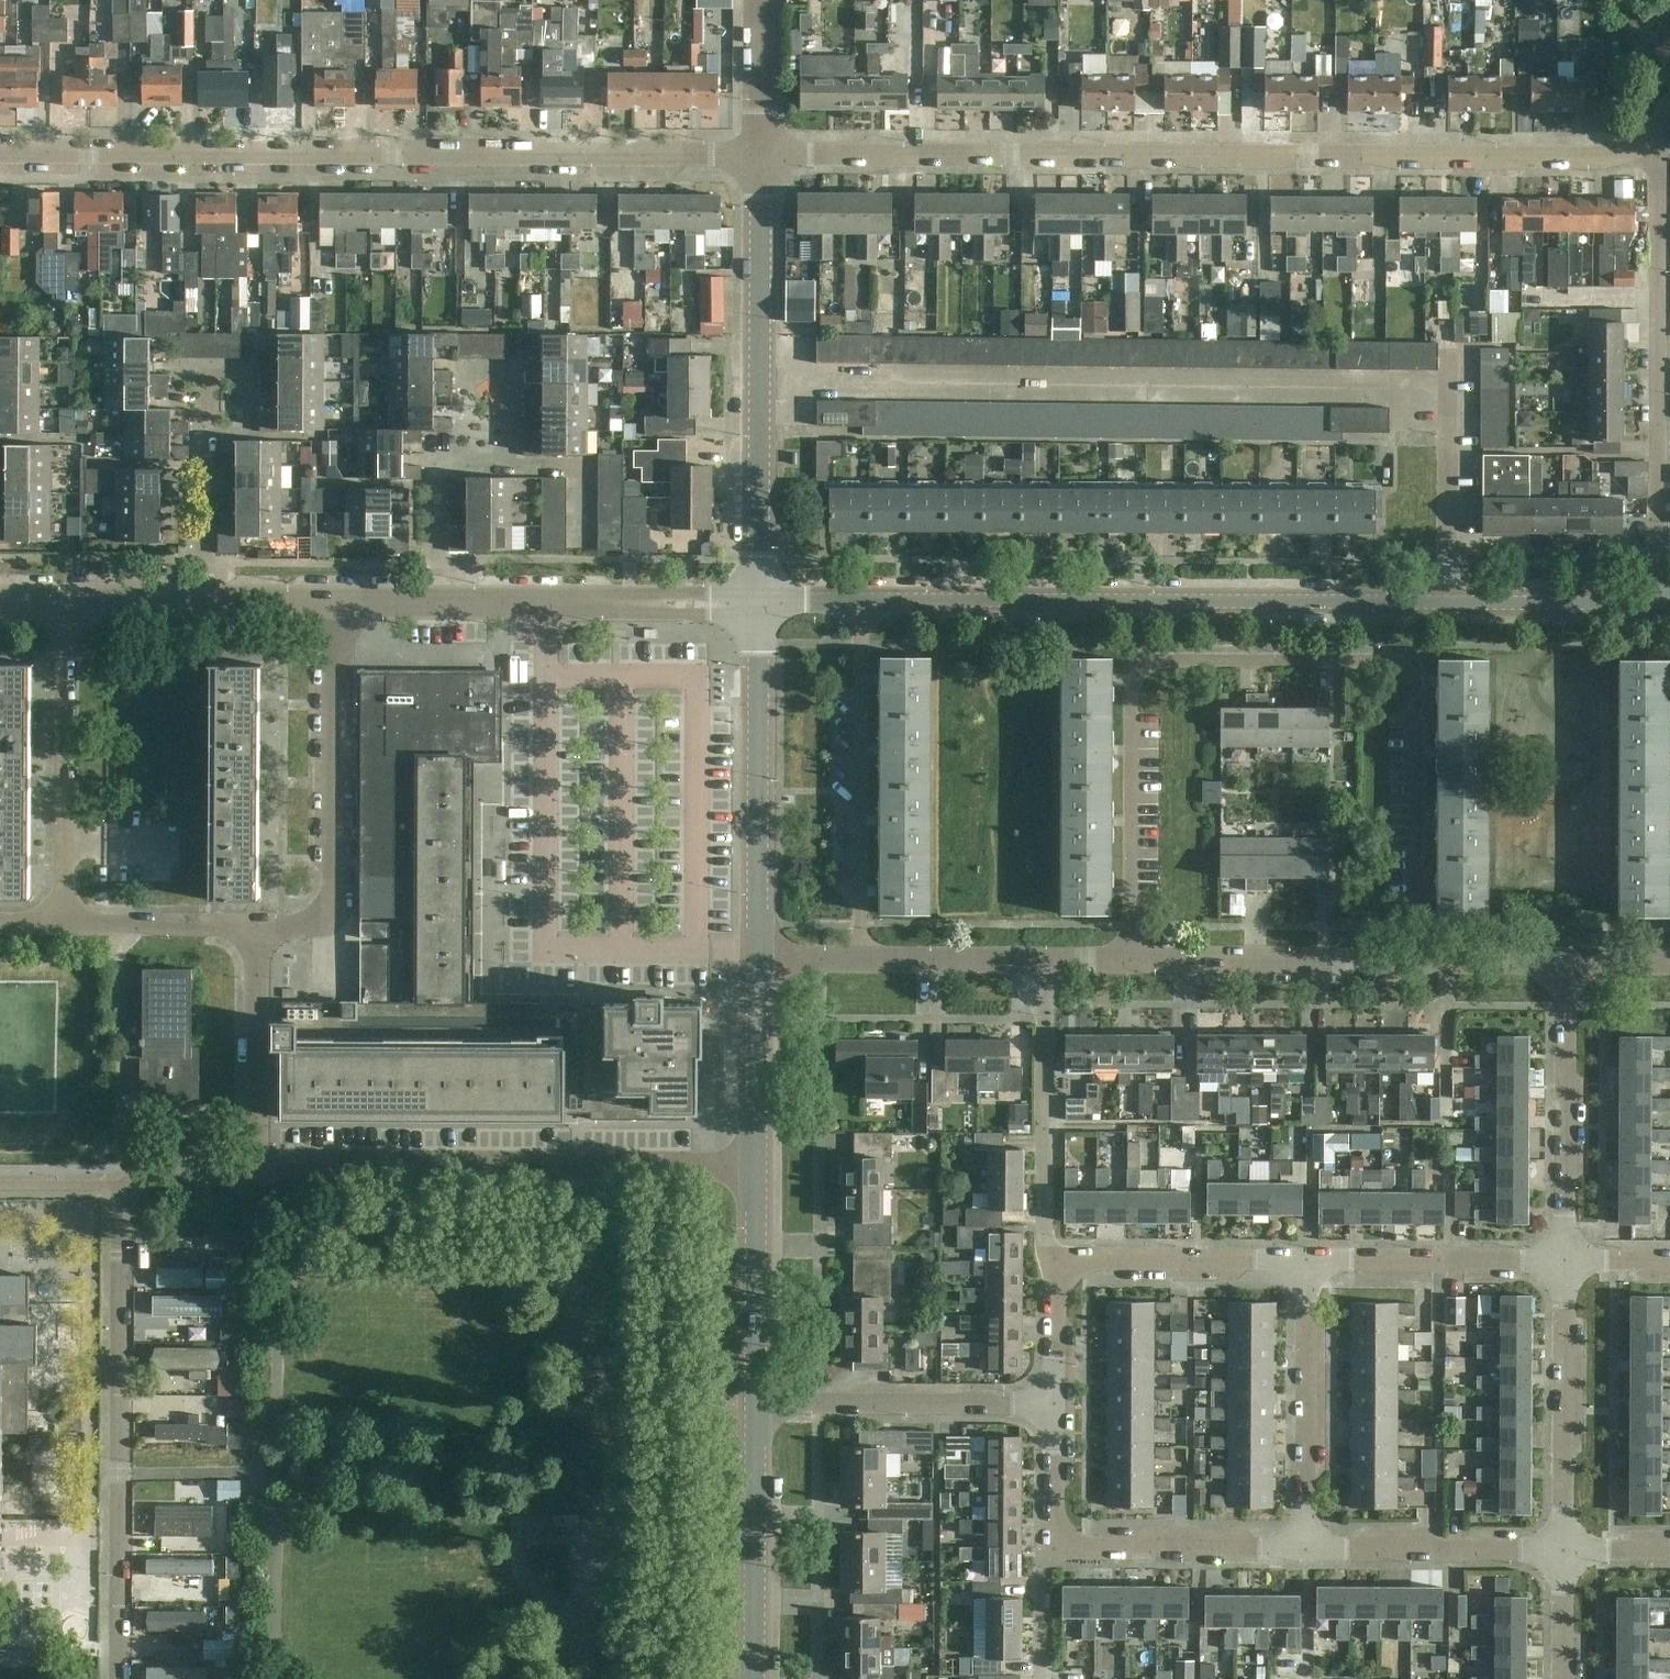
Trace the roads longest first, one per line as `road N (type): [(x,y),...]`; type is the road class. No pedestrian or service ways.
road 1 (unclassified): [(758,153),(1586,159),(1644,144)]
road 2 (residential): [(1422,960),(1417,657),(1174,659),(1145,667),(1131,691),(1131,960)]
road 3 (unclassified): [(862,604),(1660,610)]
road 4 (unclassified): [(0,152),(758,153)]
road 5 (residential): [(756,1167),(255,1166)]
road 6 (residential): [(117,1678),(124,1185)]
road 7 (residential): [(1660,610),(1659,172),(1644,144)]
road 8 (unclassified): [(758,604),(758,153)]
road 9 (residential): [(258,927),(327,919),(337,893),(345,601)]
road 10 (residential): [(437,602),(437,462),(504,465),(503,364),(450,365)]
road 11 (unclassified): [(759,958),(758,604)]
road 12 (residential): [(863,957),(862,604)]
road 13 (residential): [(63,925),(66,600)]
road 14 (unclassified): [(437,602),(758,604)]
road 15 (residential): [(1045,959),(1044,1235),(1053,1264)]
road 16 (residential): [(1566,1265),(1569,962)]
road 17 (residential): [(1054,1403),(756,1403)]
road 18 (residential): [(1131,960),(1422,960)]
road 19 (residential): [(1563,1546),(1566,1265)]
road 20 (residential): [(1306,1545),(1307,1264)]
road 21 (unclassified): [(753,1678),(756,1403)]
road 22 (residential): [(1307,1264),(1566,1265)]
road 23 (residential): [(1306,1545),(1563,1546)]
road 24 (residential): [(1053,1264),(1307,1264)]
road 25 (residential): [(1057,1545),(1306,1545)]
road 26 (residential): [(255,1166),(258,927)]
road 27 (unclassified): [(756,1403),(756,1167)]
road 28 (residential): [(204,600),(206,372)]
road 29 (unclassified): [(756,1167),(759,958)]
road 30 (residential): [(63,925),(258,927)]
road 31 (residential): [(863,957),(1045,959)]
road 32 (residential): [(758,153),(761,0)]
road 33 (residential): [(1422,960),(1569,962)]
road 34 (residential): [(1054,1403),(1057,1545)]
road 35 (unclassified): [(204,600),(345,601)]
road 36 (residential): [(1053,1264),(1054,1403)]
road 37 (unclassified): [(66,600),(204,600)]
road 38 (residential): [(255,1166),(171,1164),(145,1169),(124,1185)]
road 39 (residential): [(1057,1545),(1042,1572),(1042,1678)]
road 40 (residential): [(1562,1678),(1563,1546)]

